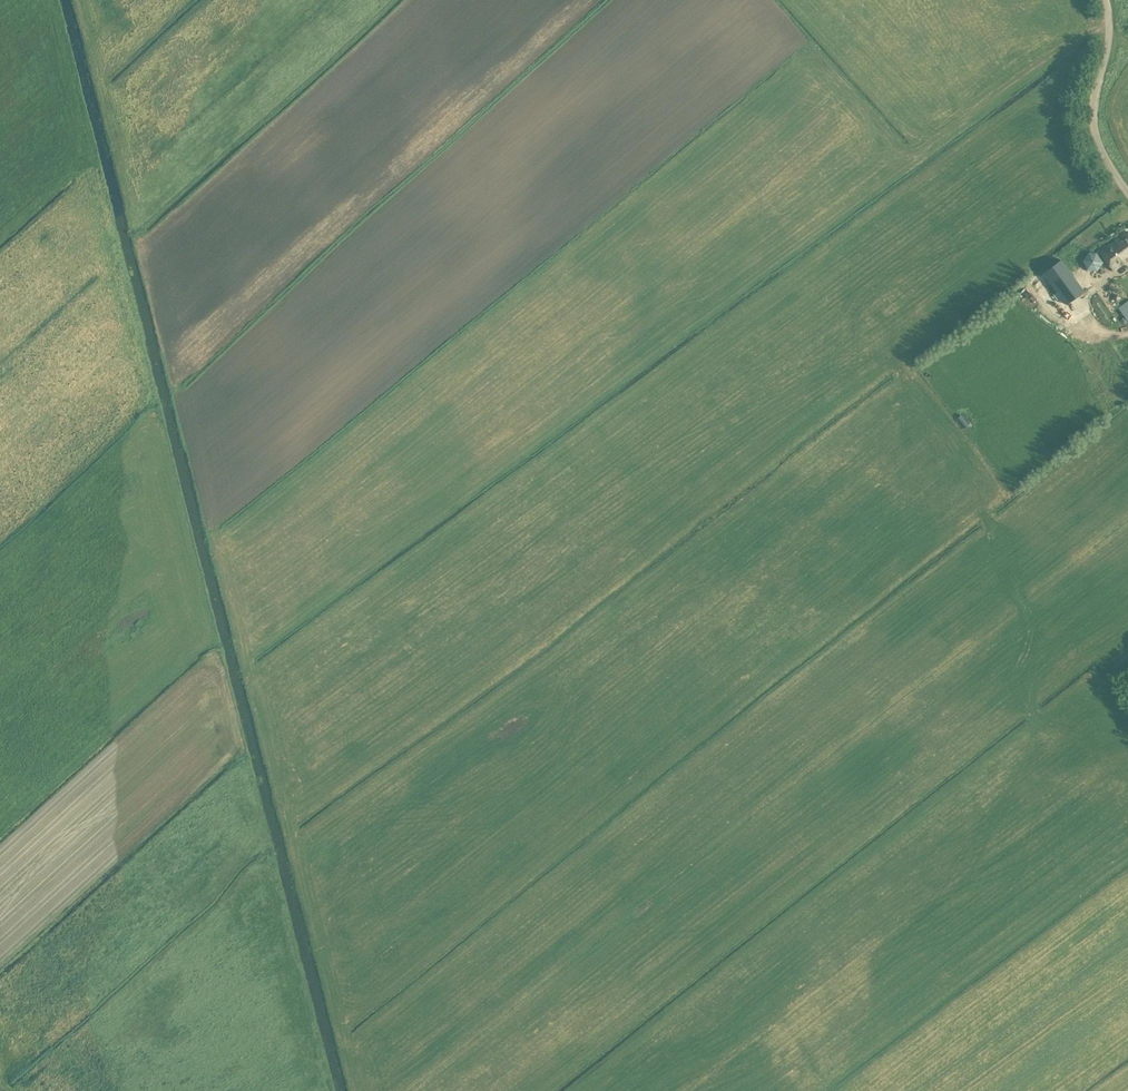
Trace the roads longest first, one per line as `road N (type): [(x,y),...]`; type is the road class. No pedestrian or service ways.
road 1 (unclassified): [(1127,192),(1095,129),(1107,0)]

